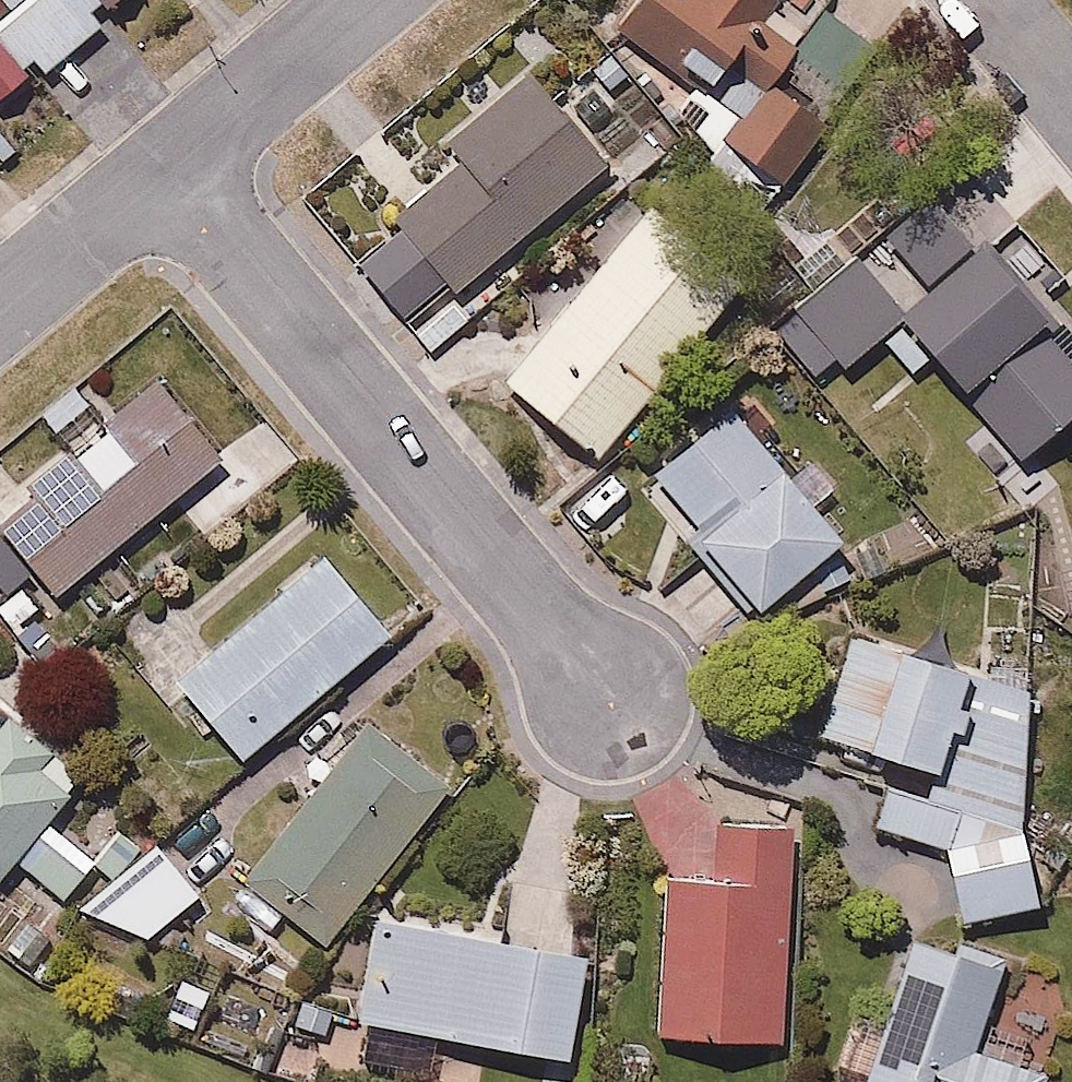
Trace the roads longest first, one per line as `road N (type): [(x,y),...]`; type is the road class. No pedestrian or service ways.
road 1 (residential): [(163,149),(597,684)]
road 2 (residential): [(163,149),(333,0)]
road 3 (residential): [(0,281),(163,149)]
road 4 (residential): [(994,0),(1071,92)]

